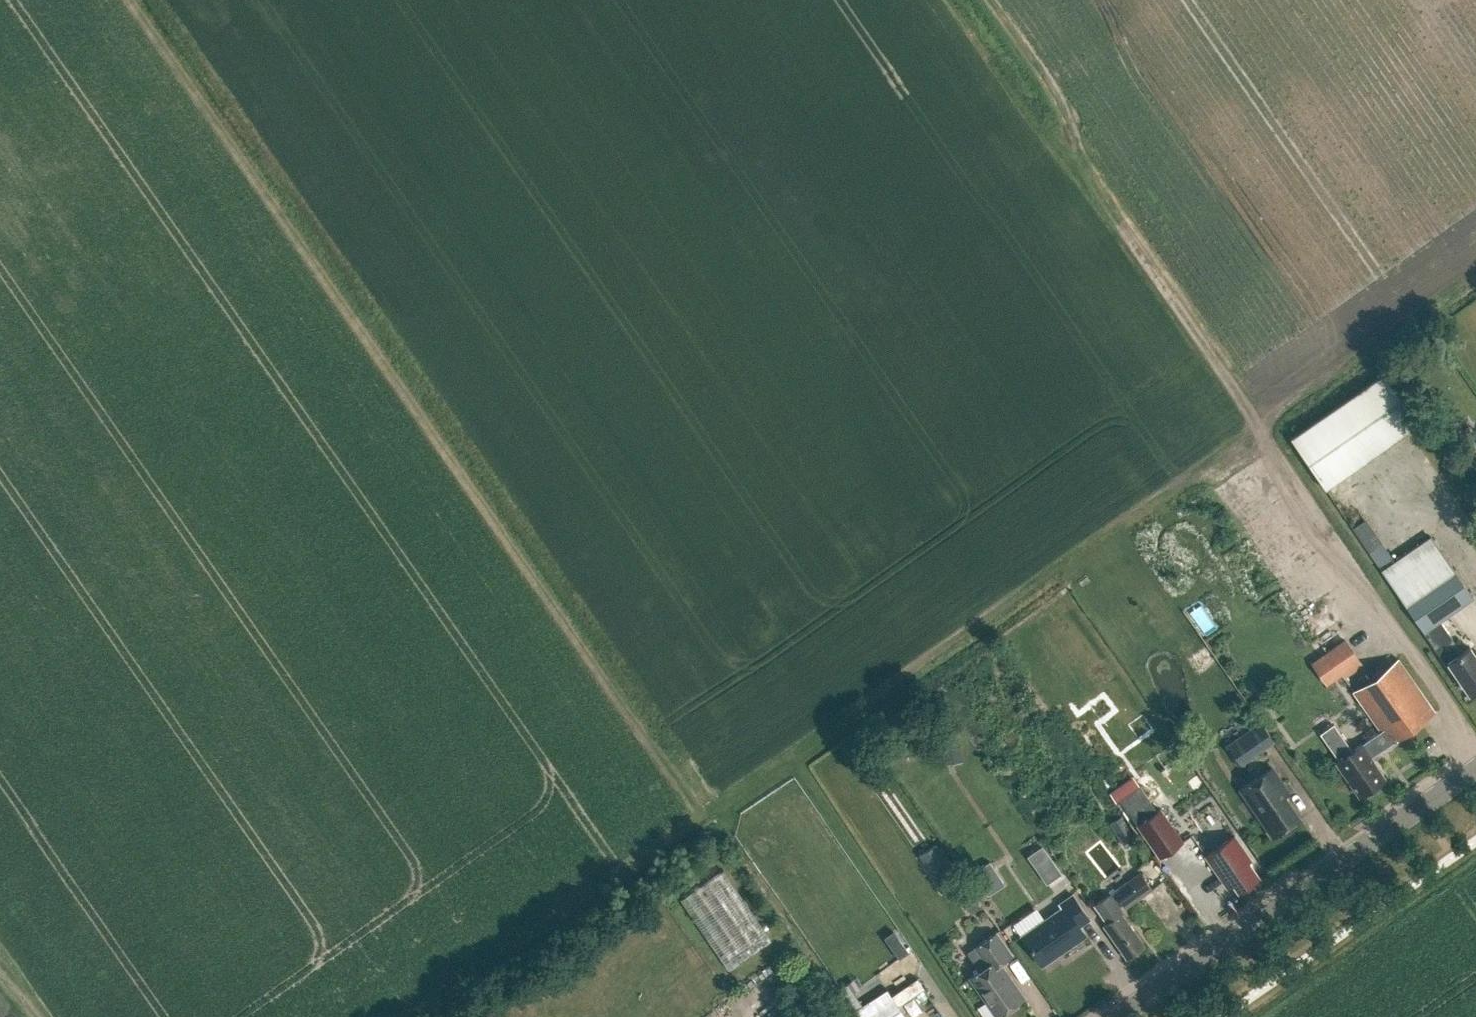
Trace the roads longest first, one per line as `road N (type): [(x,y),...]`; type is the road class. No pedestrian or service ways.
road 1 (tertiary): [(1116,1016),(1475,768)]

